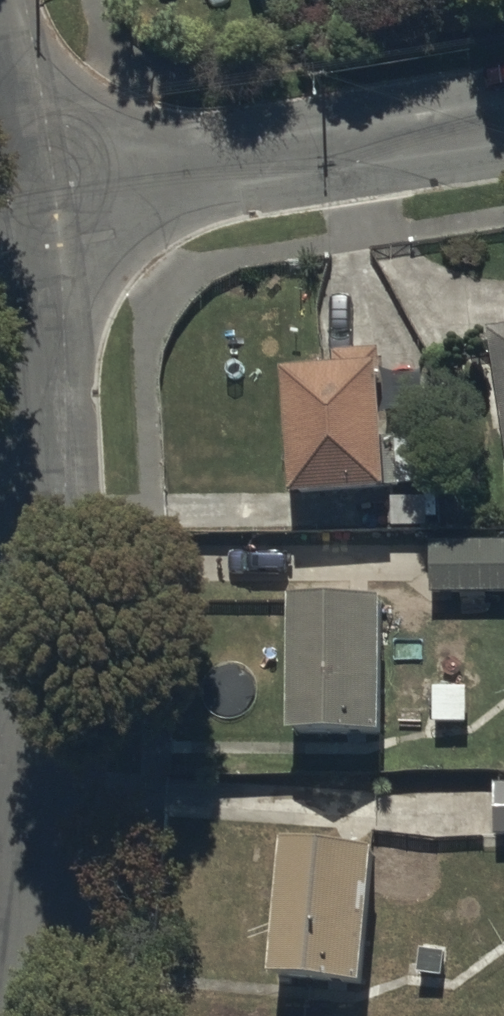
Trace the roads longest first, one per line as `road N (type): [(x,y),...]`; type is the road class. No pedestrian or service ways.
road 1 (residential): [(14,213),(37,597),(34,831),(20,1015)]
road 2 (residential): [(14,213),(503,133)]

